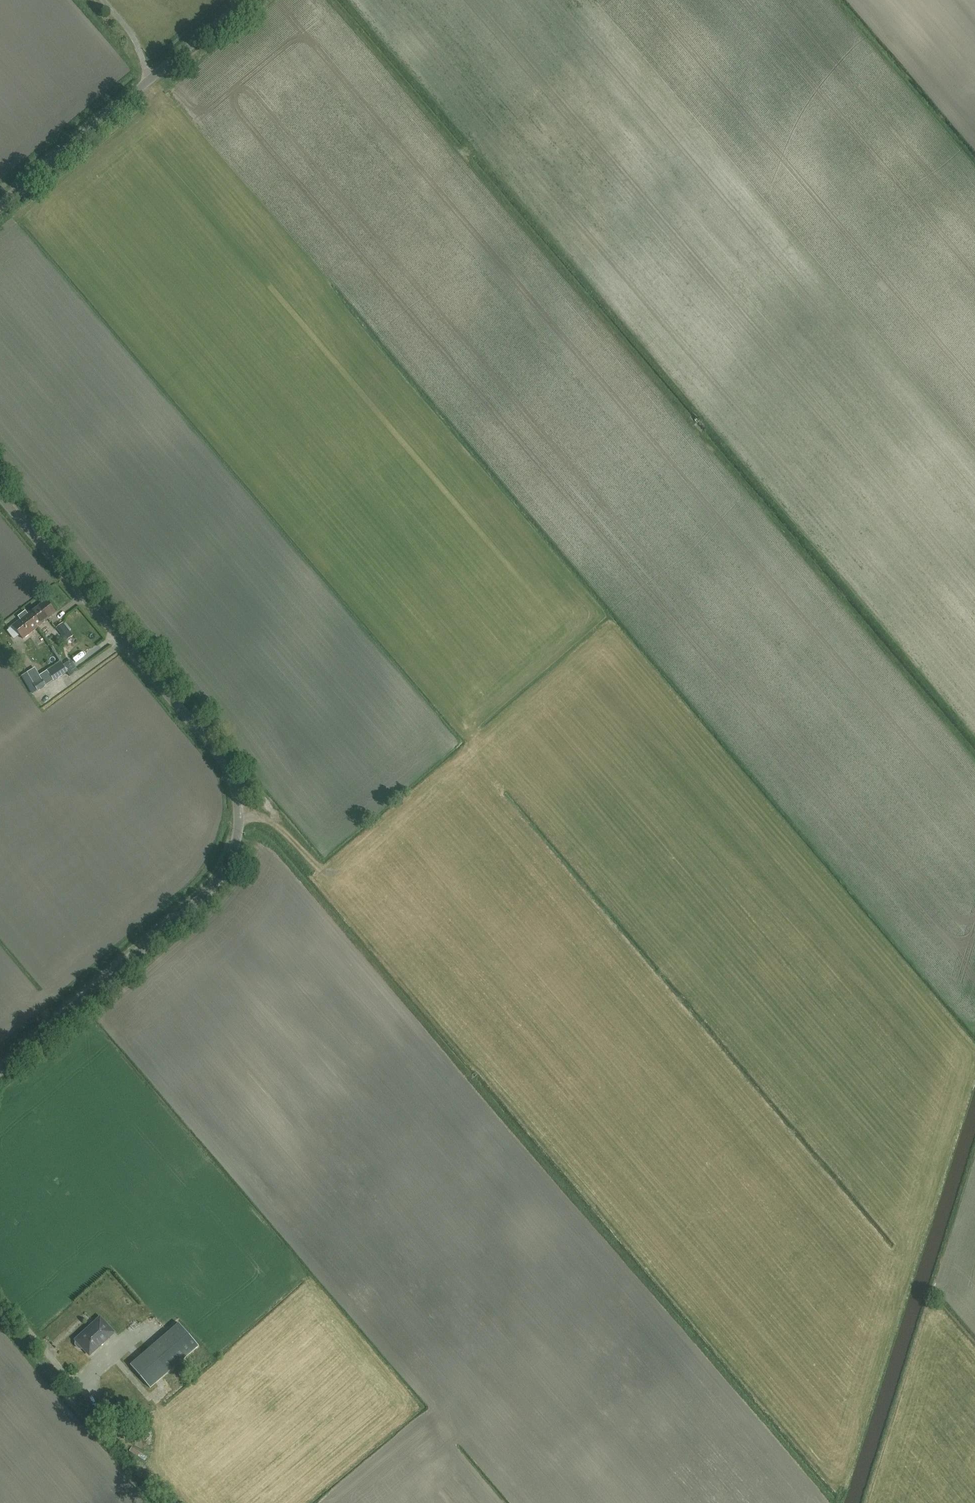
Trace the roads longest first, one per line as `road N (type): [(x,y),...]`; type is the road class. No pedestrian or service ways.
road 1 (unclassified): [(0,1070),(213,885),(240,819),(236,790),(210,744),(0,496)]
road 2 (unclassified): [(0,204),(245,0)]

